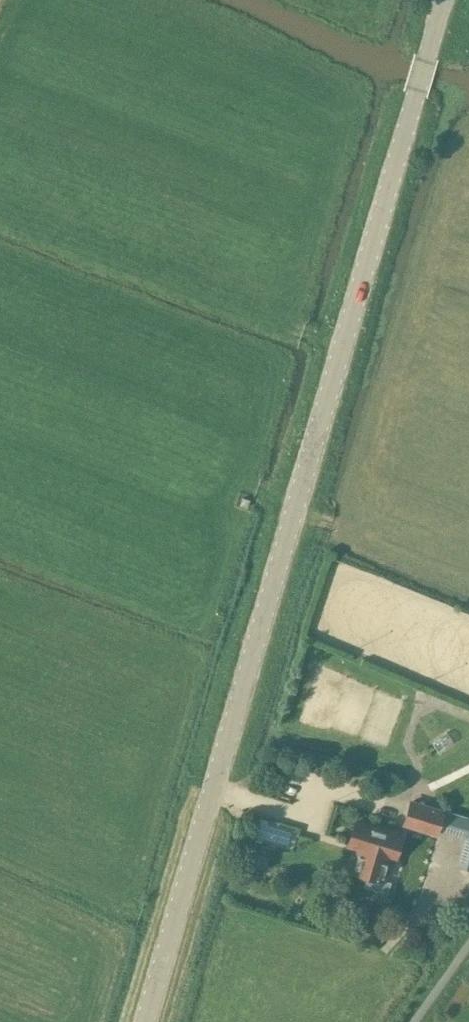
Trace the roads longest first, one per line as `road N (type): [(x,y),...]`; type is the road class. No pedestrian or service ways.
road 1 (tertiary): [(142,1021),(443,0)]

